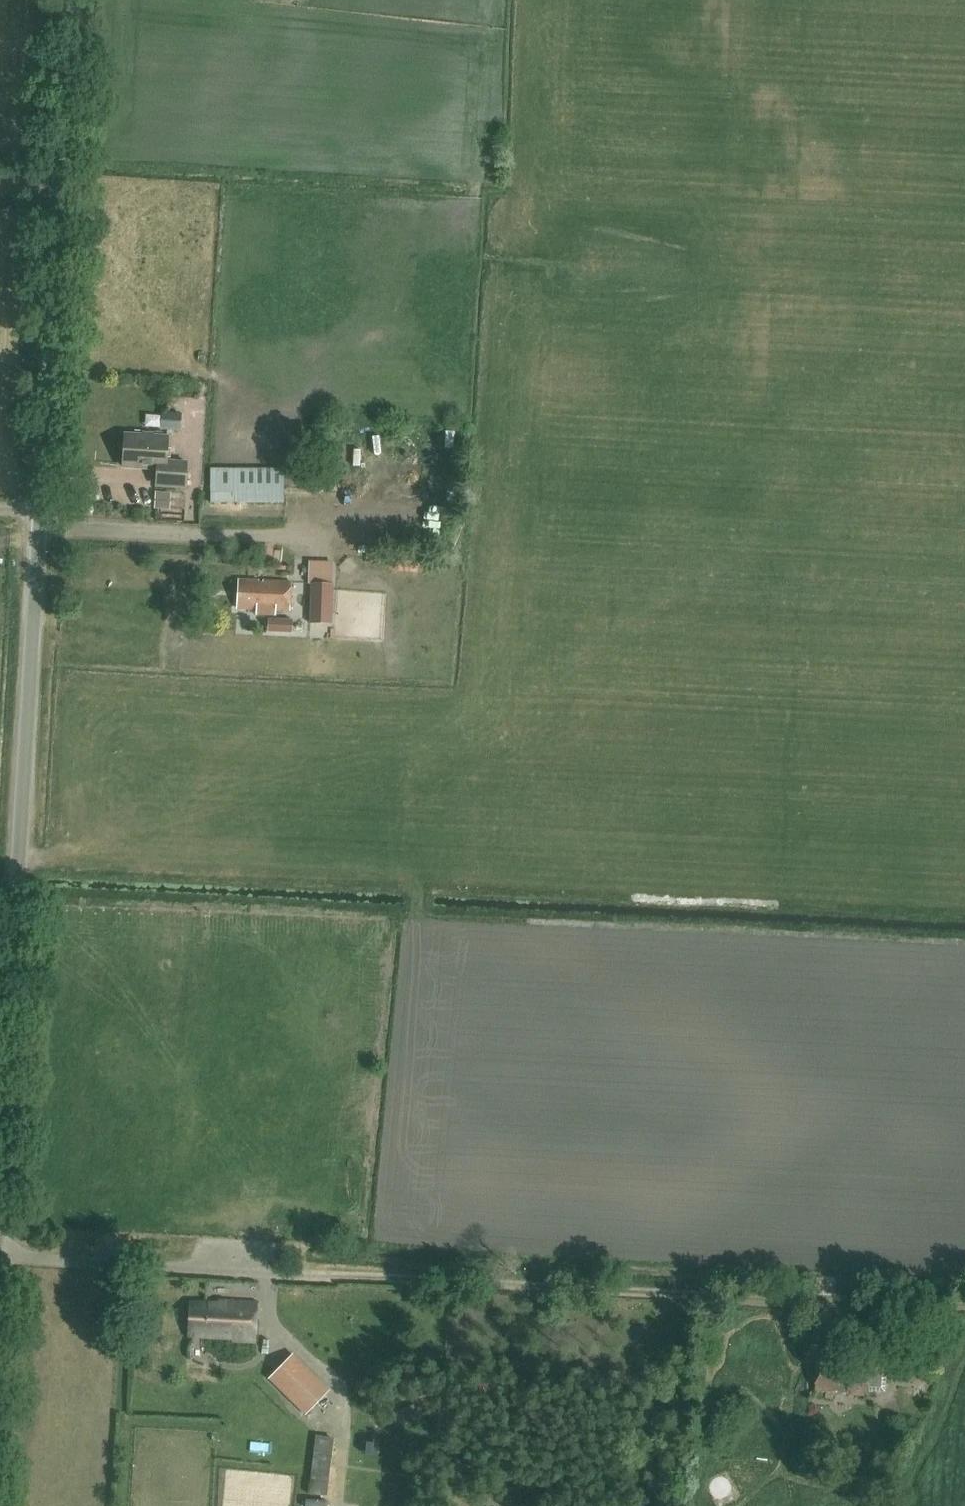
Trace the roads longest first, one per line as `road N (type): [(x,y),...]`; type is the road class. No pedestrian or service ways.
road 1 (unclassified): [(0,1169),(71,0)]
road 2 (track): [(0,1254),(964,1304)]

